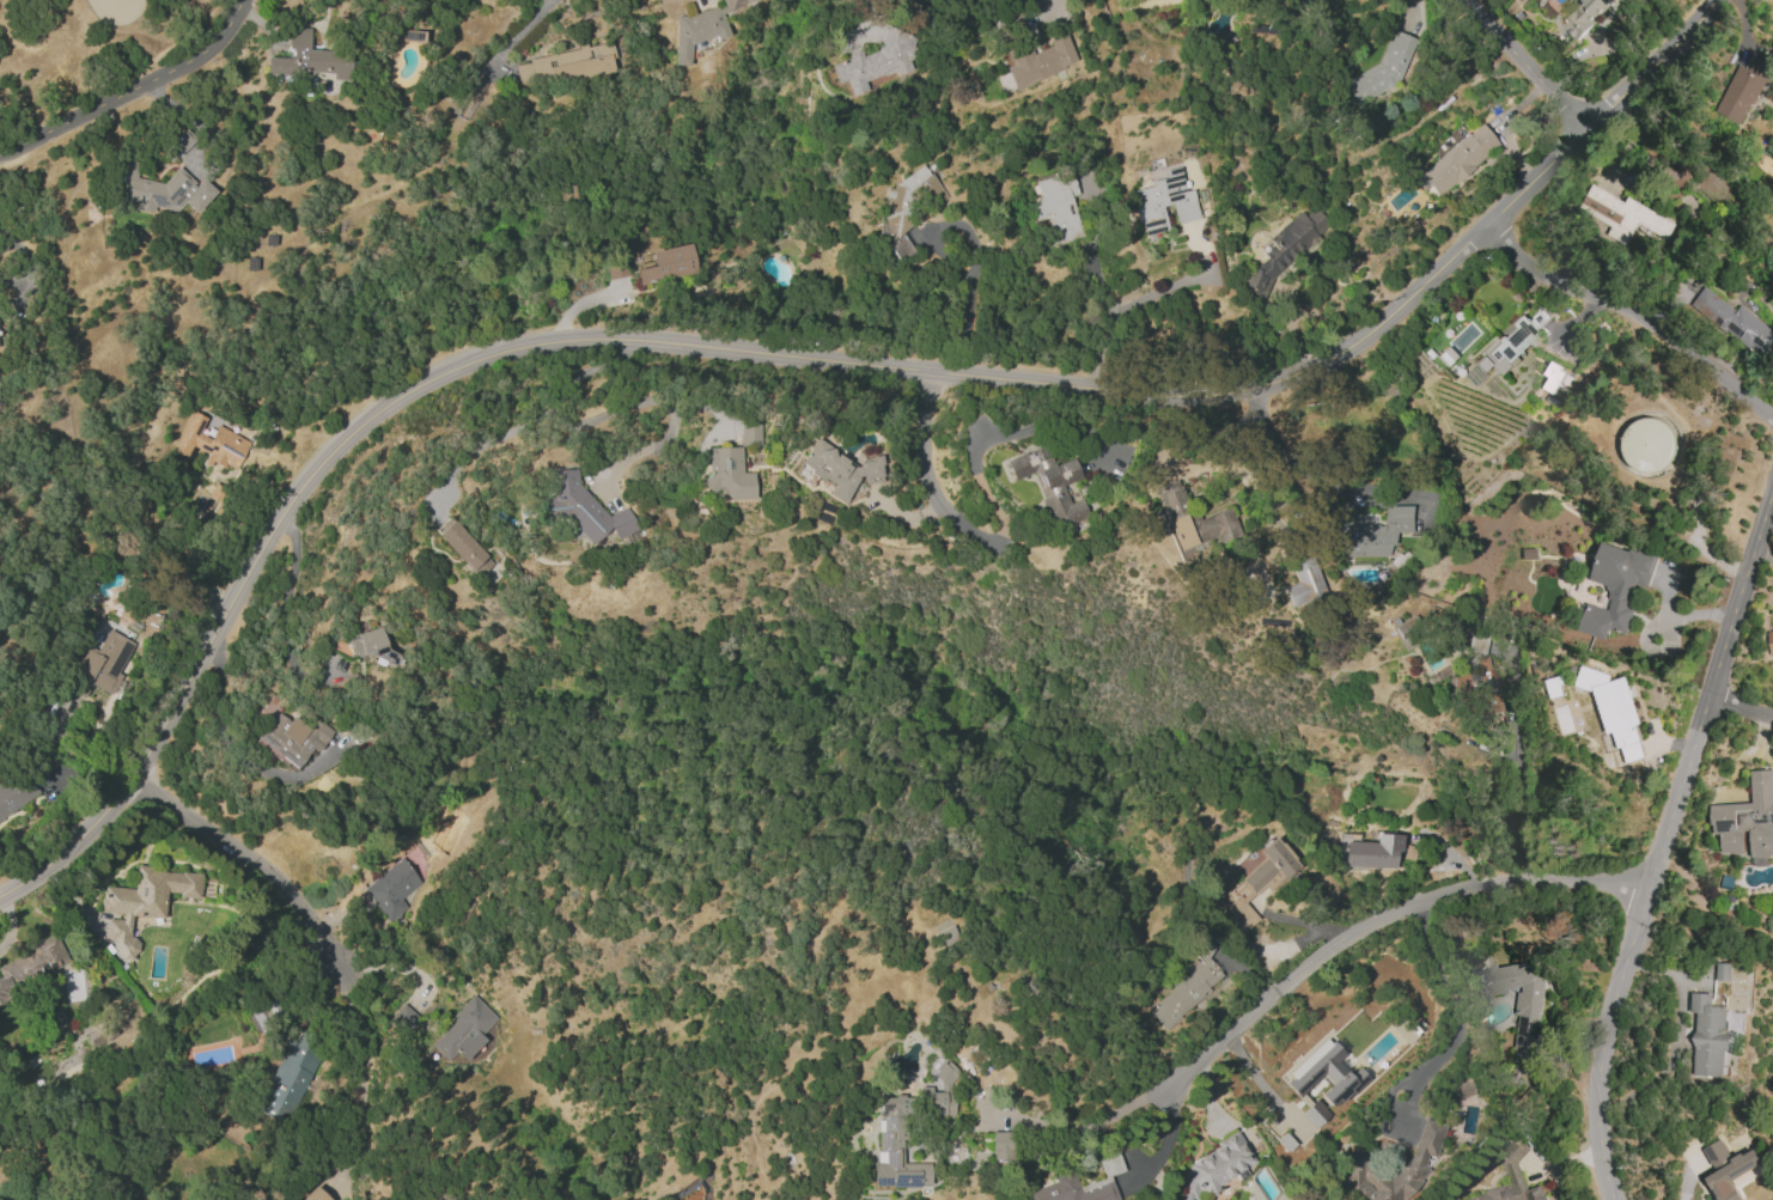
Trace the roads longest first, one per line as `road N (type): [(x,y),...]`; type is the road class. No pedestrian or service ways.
road 1 (residential): [(1716,0),(1414,299),(1355,346),(1302,371),(1224,392),(1159,396),(647,336),(555,335),(504,345),(407,388),(306,480),(133,781),(81,837),(0,894)]
road 2 (residential): [(1614,1199),(1597,1098),(1609,1021),(1772,485)]
road 3 (residential): [(1651,884),(1460,890),(1402,907),(1339,943),(1163,1091)]
road 4 (residential): [(1772,411),(1653,318),(1524,268),(1488,229)]
road 5 (residential): [(0,154),(68,128),(215,48),(247,0)]
road 6 (residential): [(133,781),(231,842),(299,899),(337,973)]
road 7 (residential): [(924,370),(924,479),(967,535),(991,544)]
road 8 (residential): [(1462,0),(1594,128)]

